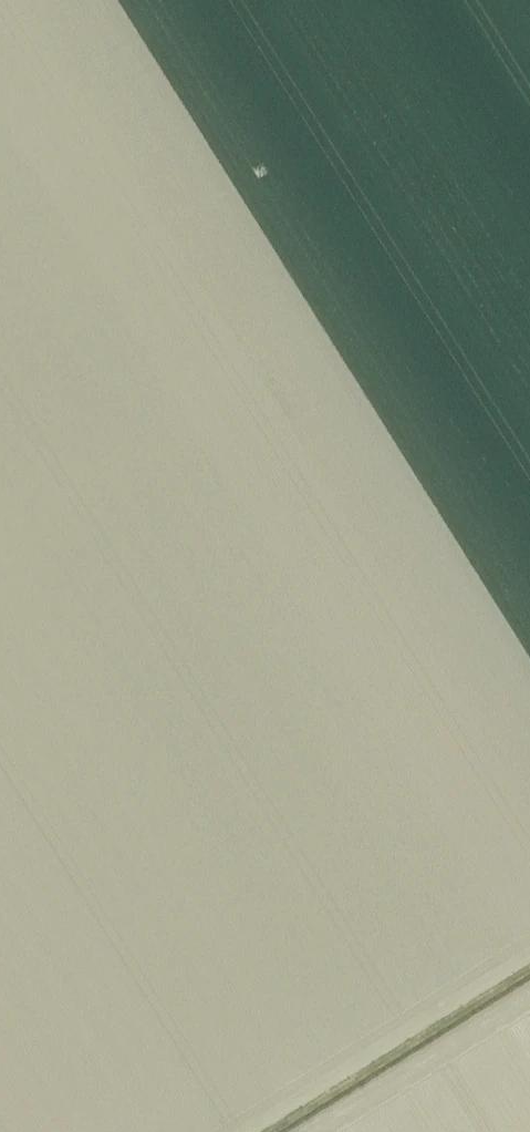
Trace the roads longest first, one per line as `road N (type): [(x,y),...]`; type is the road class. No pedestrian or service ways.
road 1 (track): [(249,1131),(529,956)]

